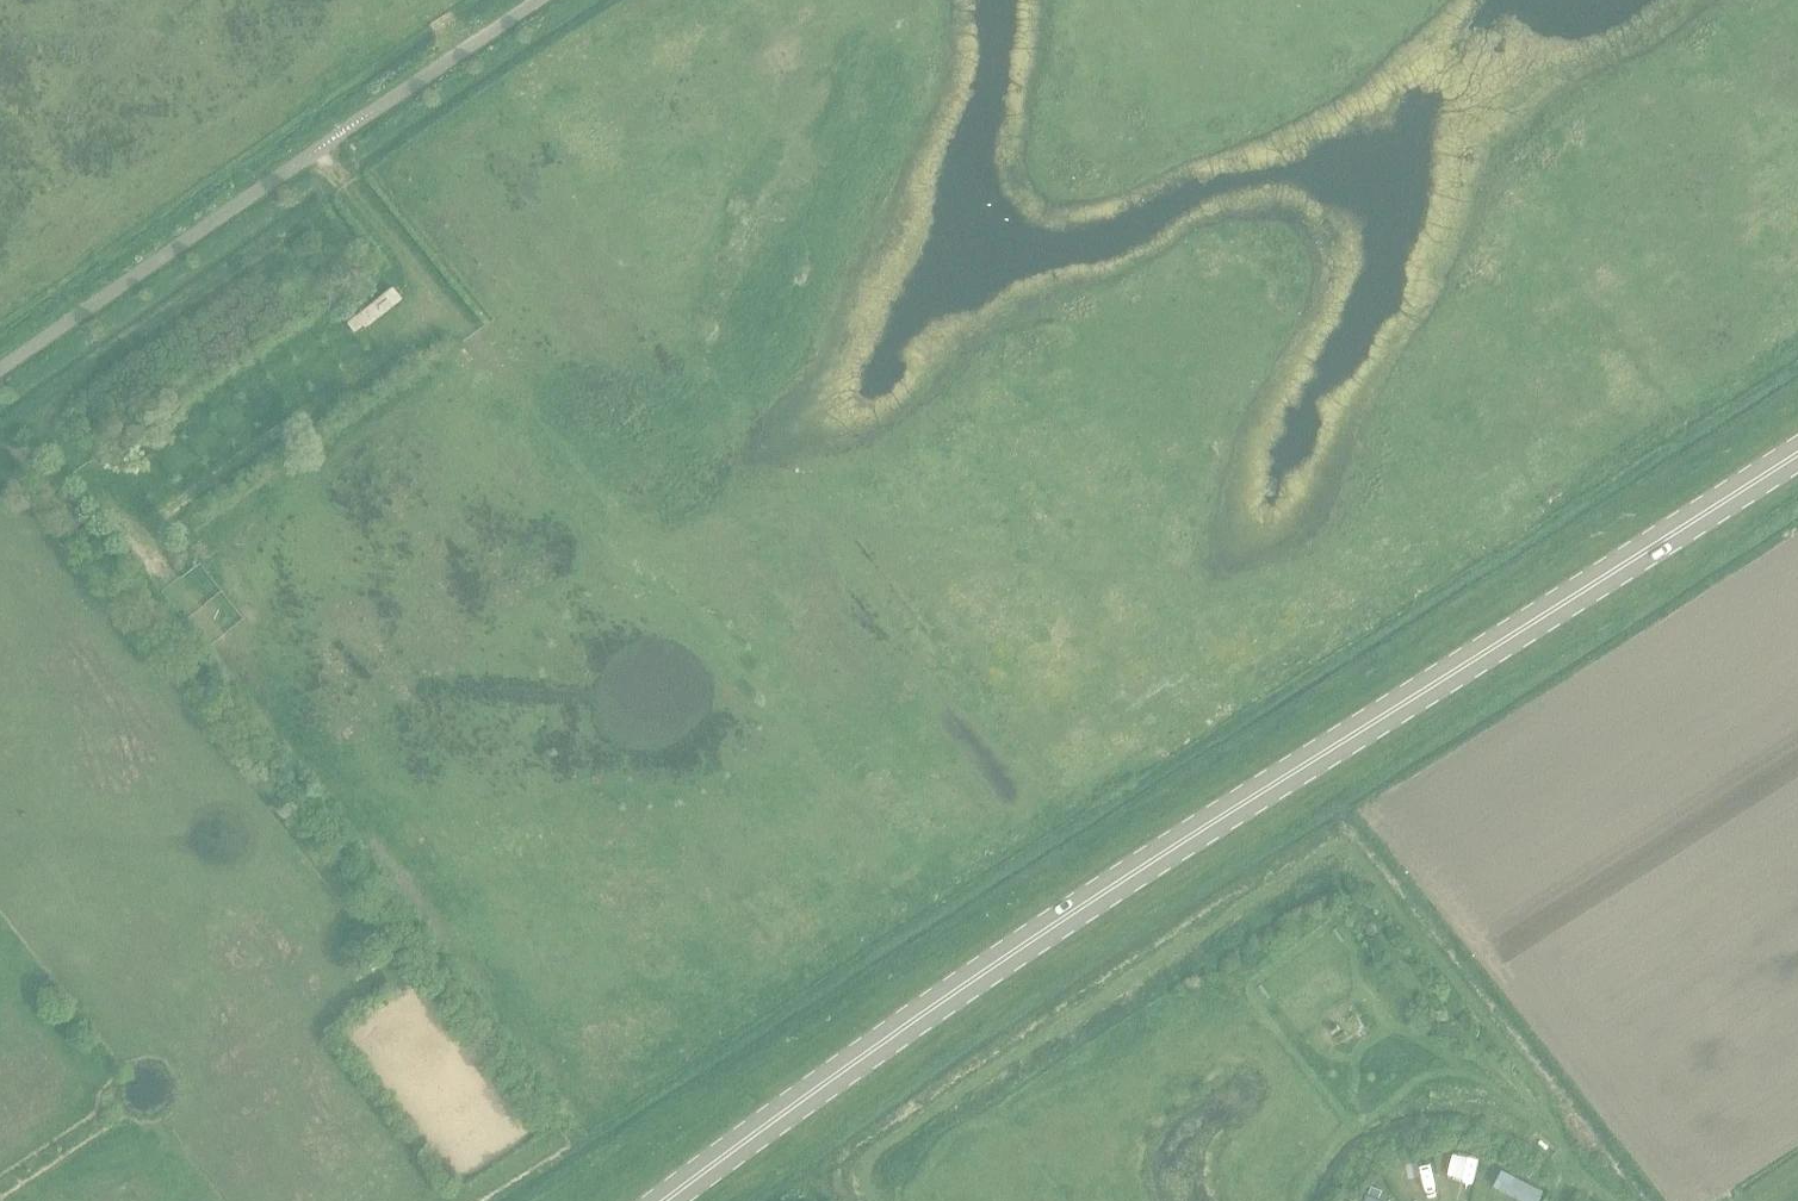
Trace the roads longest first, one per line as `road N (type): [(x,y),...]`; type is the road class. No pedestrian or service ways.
road 1 (secondary): [(659,1200),(902,1026),(1797,447)]
road 2 (unclassified): [(0,369),(544,0)]

